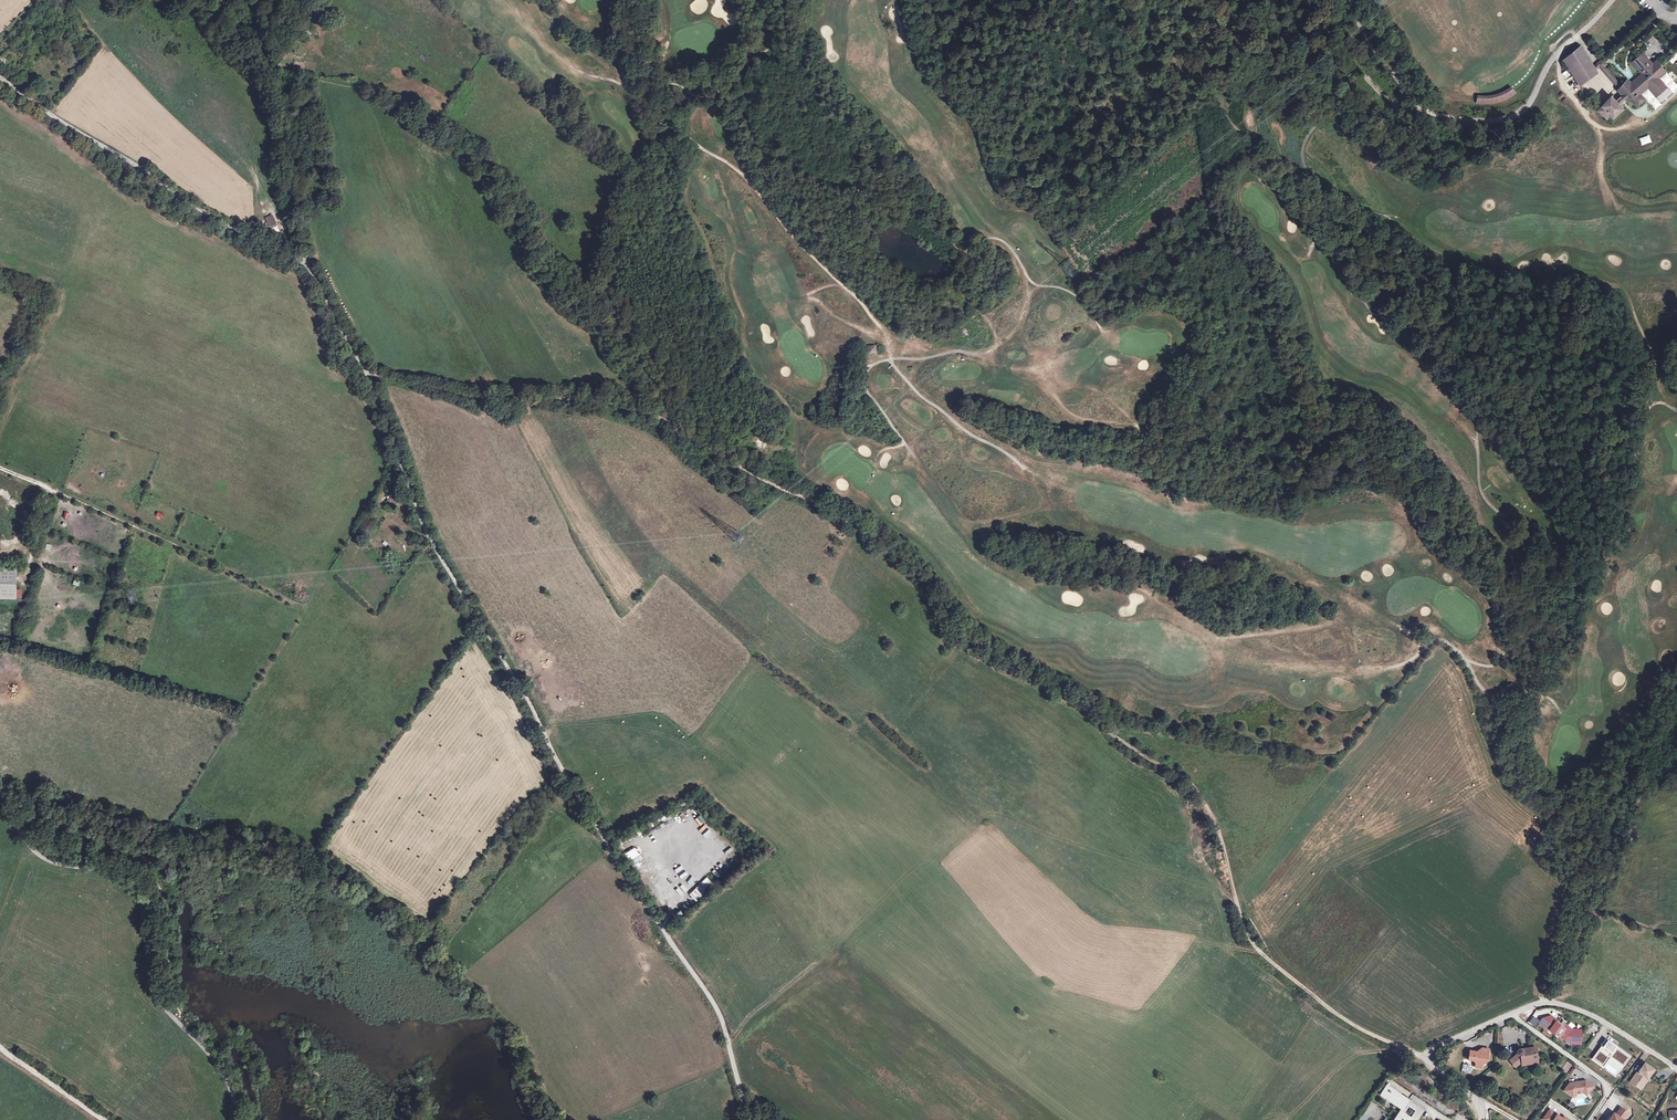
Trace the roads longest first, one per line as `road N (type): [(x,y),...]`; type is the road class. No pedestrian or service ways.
road 1 (track): [(1422,1056),(1348,1020),(1294,981),(1247,930),(1219,836),(1186,772),(977,640),(894,543),(661,418)]
road 2 (unclassified): [(749,1119),(715,1006),(628,878),(440,558),(370,373)]
road 3 (unclassified): [(240,1119),(224,1081),(163,1015),(147,916),(120,893),(46,873),(0,786)]
road 4 (track): [(661,418),(581,399),(485,398),(370,373),(307,263)]
road 5 (track): [(761,0),(768,42),(721,93),(670,91),(662,101),(593,292)]
road 6 (track): [(307,263),(190,202),(0,78)]
road 7 (track): [(296,604),(0,468)]
road 8 (track): [(307,263),(276,85),(195,0)]
road 9 (unclassified): [(1554,56),(1528,106),(1507,117),(1471,120),(1415,98),(1345,0)]
road 10 (track): [(1552,1001),(1624,853),(1621,783)]
road 11 (unclassified): [(1676,1066),(1567,1005),(1544,1002),(1513,1013)]
road 12 (track): [(1426,107),(1382,92),(1304,0)]
road 13 (track): [(593,292),(639,349),(661,418)]
road 14 (residential): [(1513,1013),(1611,1089),(1605,1097)]
road 15 (unclassified): [(0,1044),(107,1119)]

